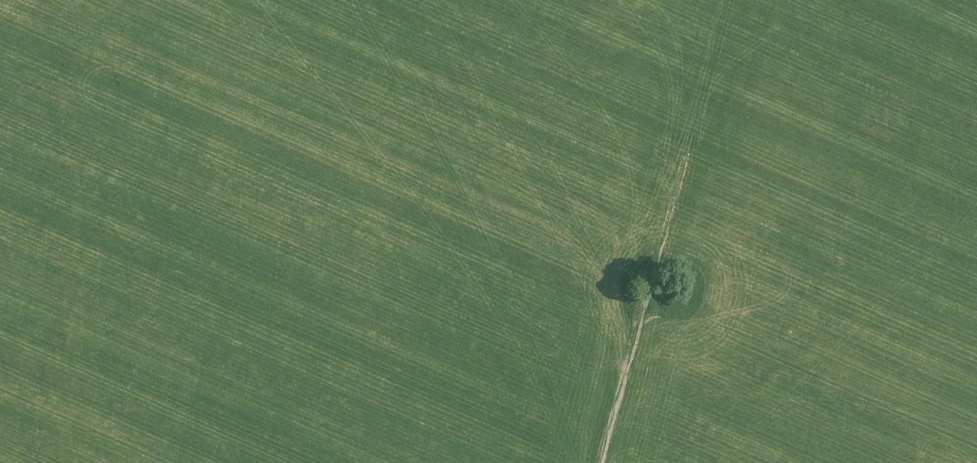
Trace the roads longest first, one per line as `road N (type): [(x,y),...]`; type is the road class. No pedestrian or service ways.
road 1 (track): [(598,462),(727,0)]

